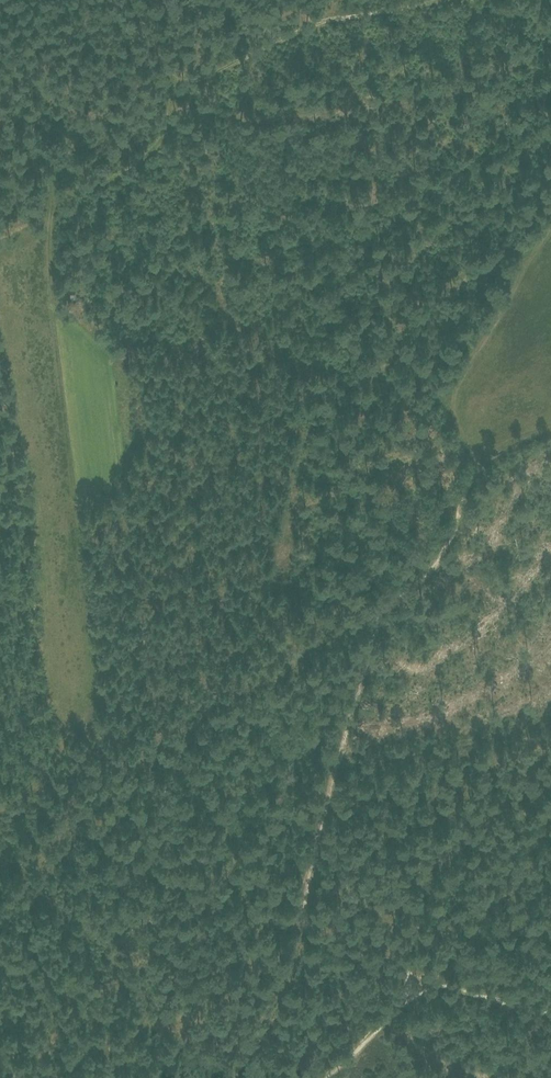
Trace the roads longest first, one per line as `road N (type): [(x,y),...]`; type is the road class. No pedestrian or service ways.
road 1 (track): [(550,210),(450,381),(454,420),(479,461),(456,532),(379,602),(299,905),(308,931),(523,998),(550,994)]
road 2 (track): [(134,0),(171,84),(323,26),(527,0)]
road 3 (track): [(318,1077),(426,968)]

